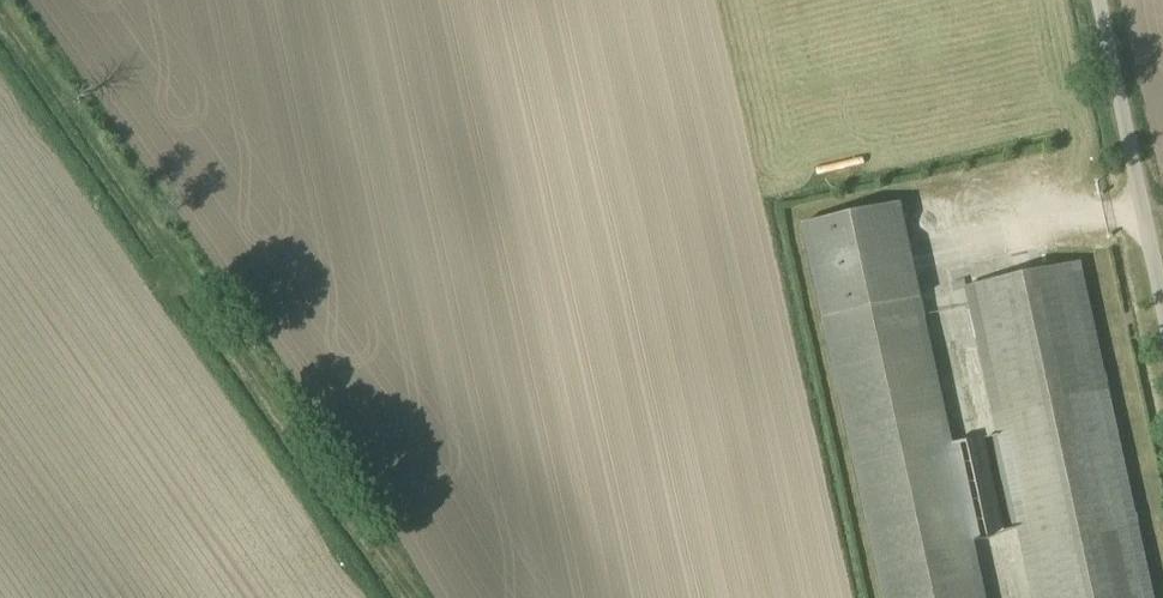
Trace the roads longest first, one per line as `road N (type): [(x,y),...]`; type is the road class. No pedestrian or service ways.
road 1 (track): [(0,7),(412,597)]
road 2 (unclassified): [(1162,320),(1099,0)]

